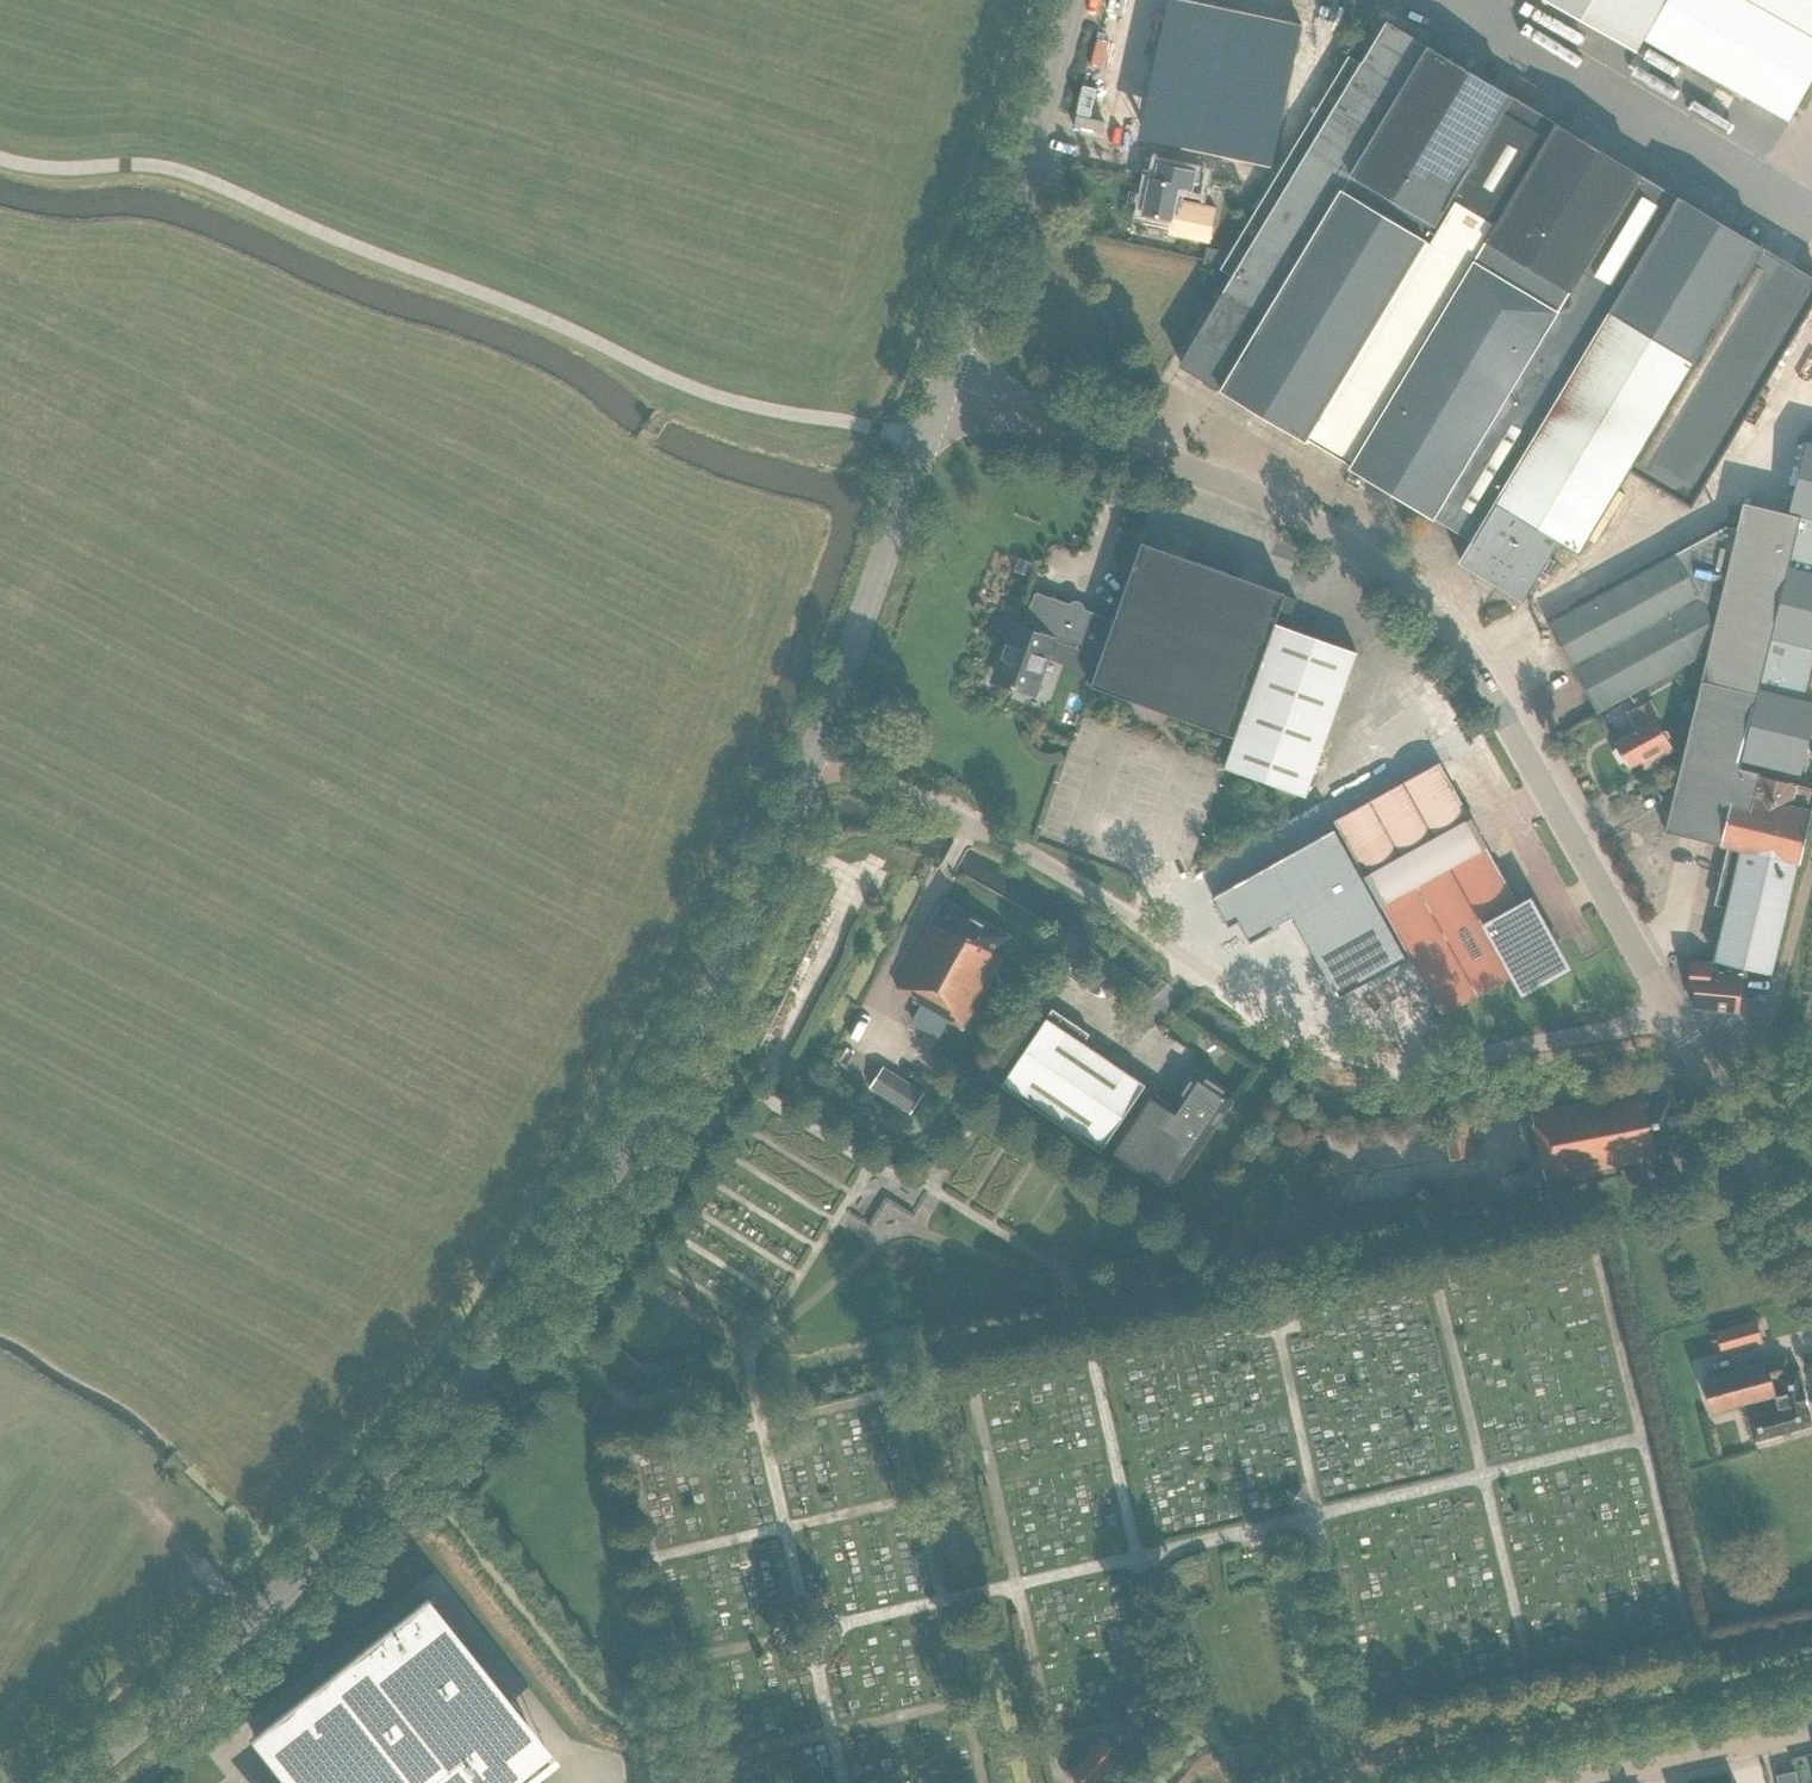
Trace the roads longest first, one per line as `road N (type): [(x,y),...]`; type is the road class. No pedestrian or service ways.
road 1 (secondary): [(74,1782),(299,1581),(547,1276),(646,1106),(812,756)]
road 2 (tertiary): [(1667,1008),(1474,666),(1409,591),(1258,484),(954,377)]
road 3 (unclassified): [(929,449),(683,390),(555,329),(163,171),(40,173),(0,164)]
road 4 (unclassified): [(1667,1008),(1607,1032),(1459,1058),(1363,1058),(1296,1031),(1019,849),(812,756)]
road 5 (secondary): [(954,377),(1081,0)]
road 6 (secondary): [(812,756),(929,449)]
road 7 (unclassified): [(1717,1092),(1772,1023),(1811,887)]
road 8 (unclassified): [(1592,1782),(1811,1733)]
road 9 (tertiary): [(1811,1264),(1717,1092)]

